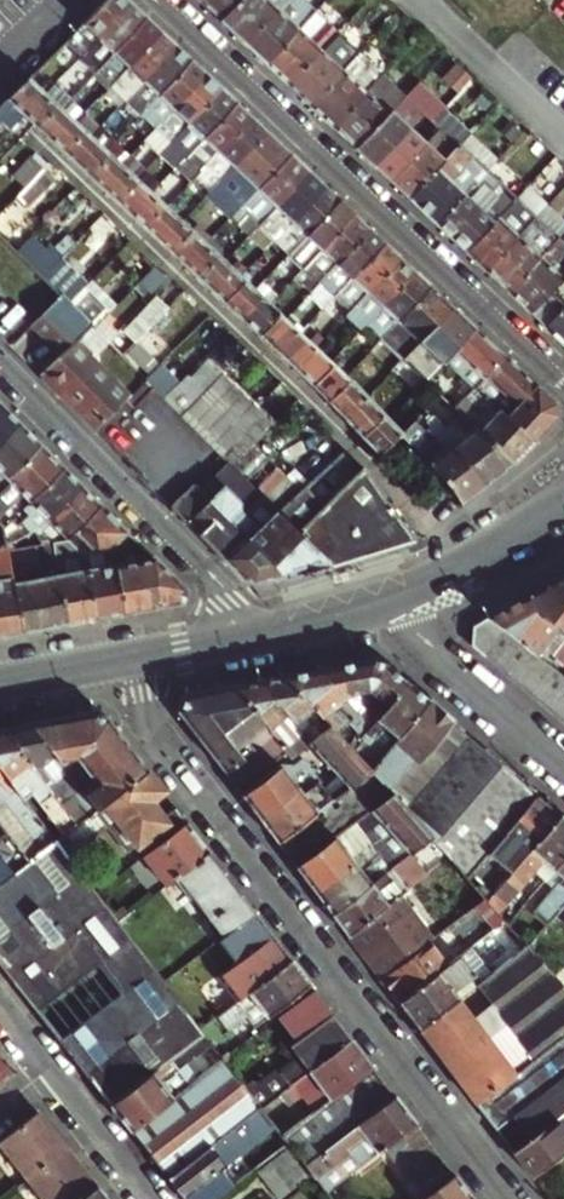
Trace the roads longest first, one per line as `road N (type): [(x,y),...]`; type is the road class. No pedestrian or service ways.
road 1 (residential): [(510,1198),(161,742),(136,655)]
road 2 (residential): [(156,0),(563,386)]
road 3 (residential): [(258,633),(206,568),(0,358)]
road 4 (residential): [(383,599),(563,763)]
road 5 (secondary): [(383,599),(445,574),(563,503)]
road 6 (residential): [(563,138),(418,0)]
road 7 (residential): [(53,1070),(153,1198)]
road 8 (secondary): [(0,681),(136,655)]
road 9 (secondary): [(258,633),(383,599)]
road 10 (secondary): [(136,655),(258,633)]

